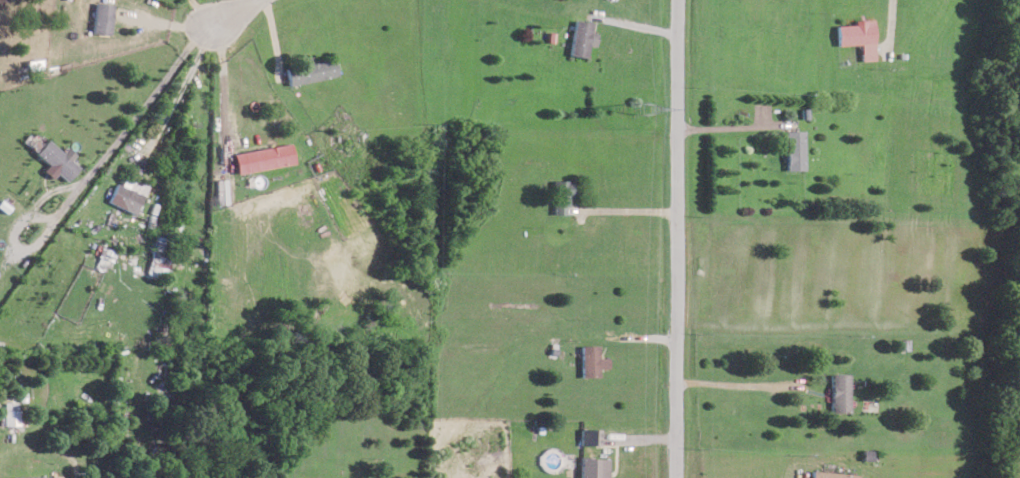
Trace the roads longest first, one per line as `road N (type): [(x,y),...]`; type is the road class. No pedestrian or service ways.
road 1 (residential): [(684,477),(677,0)]

